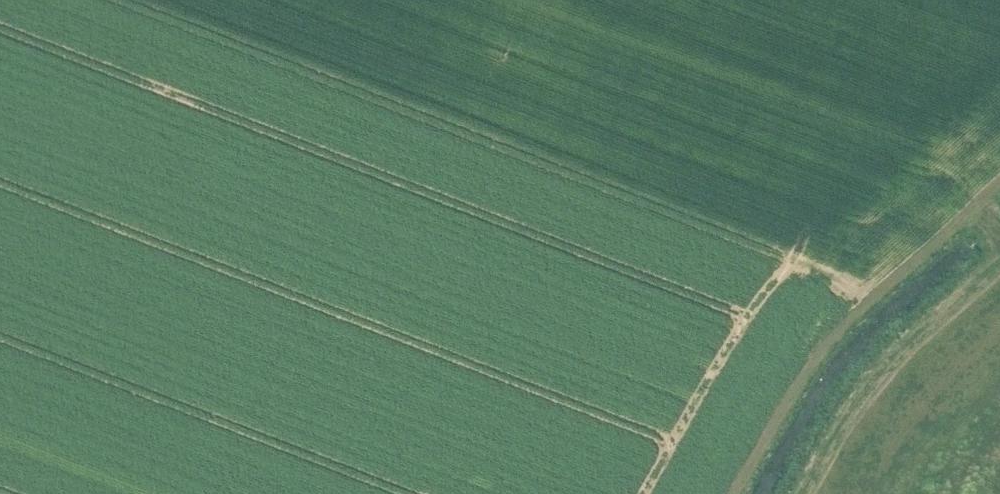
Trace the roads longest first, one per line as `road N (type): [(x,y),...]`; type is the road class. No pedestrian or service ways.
road 1 (track): [(889,493),(918,442),(999,370)]

